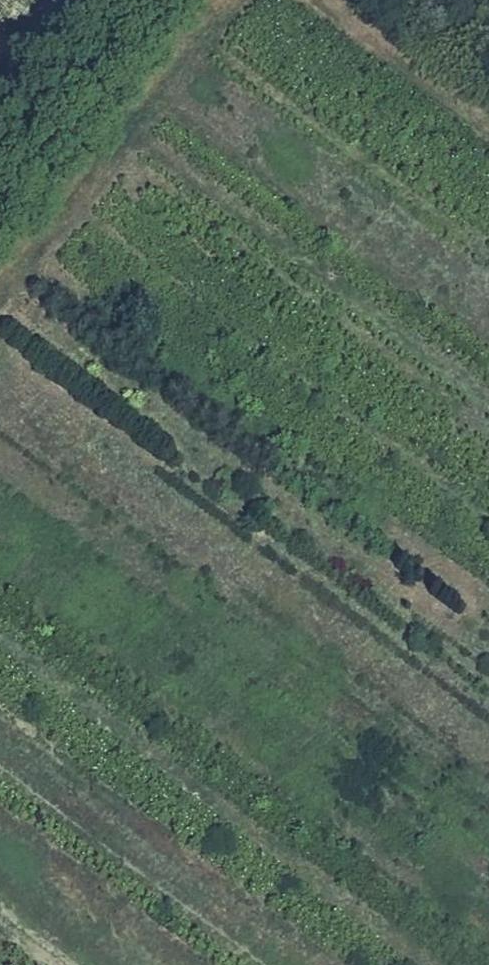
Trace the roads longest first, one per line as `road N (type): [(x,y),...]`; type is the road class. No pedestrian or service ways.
road 1 (secondary): [(0,180),(143,0)]

